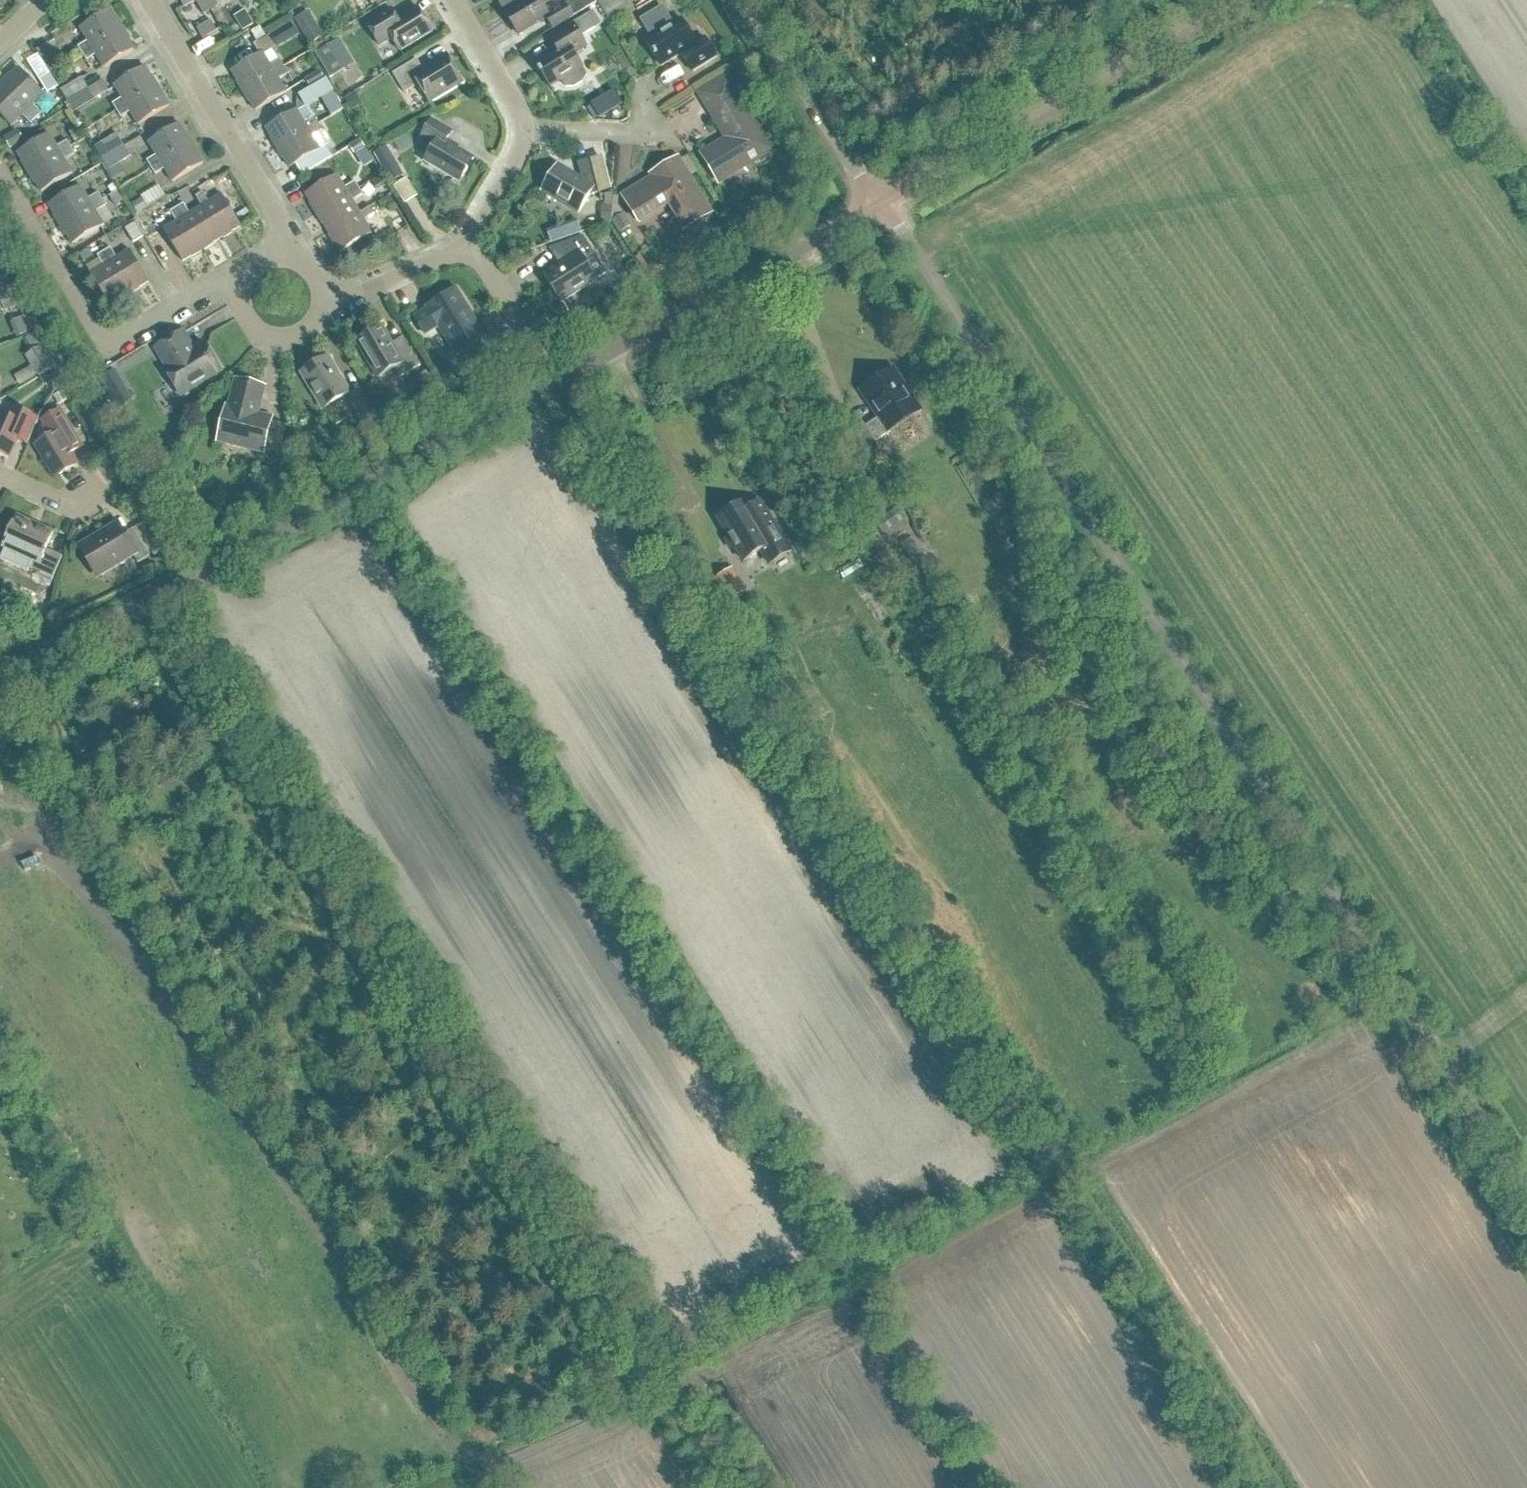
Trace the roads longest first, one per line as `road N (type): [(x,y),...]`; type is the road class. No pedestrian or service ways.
road 1 (unclassified): [(1526,1207),(881,205)]
road 2 (unclassified): [(0,682),(556,381)]
road 3 (unclassified): [(881,205),(1217,0)]
road 4 (unclassified): [(556,381),(881,205)]
road 5 (residential): [(238,286),(222,284),(108,351),(0,171)]
road 6 (residential): [(295,243),(149,0)]
road 7 (unclassified): [(881,205),(744,0)]
road 8 (residential): [(556,381),(473,243)]
road 9 (residential): [(337,310),(473,243)]
road 10 (residential): [(524,129),(453,0)]
road 11 (residential): [(238,286),(236,298),(258,336),(281,343),(337,310)]
road 12 (residential): [(524,129),(638,134),(657,123)]
road 13 (residential): [(473,243),(524,129)]

